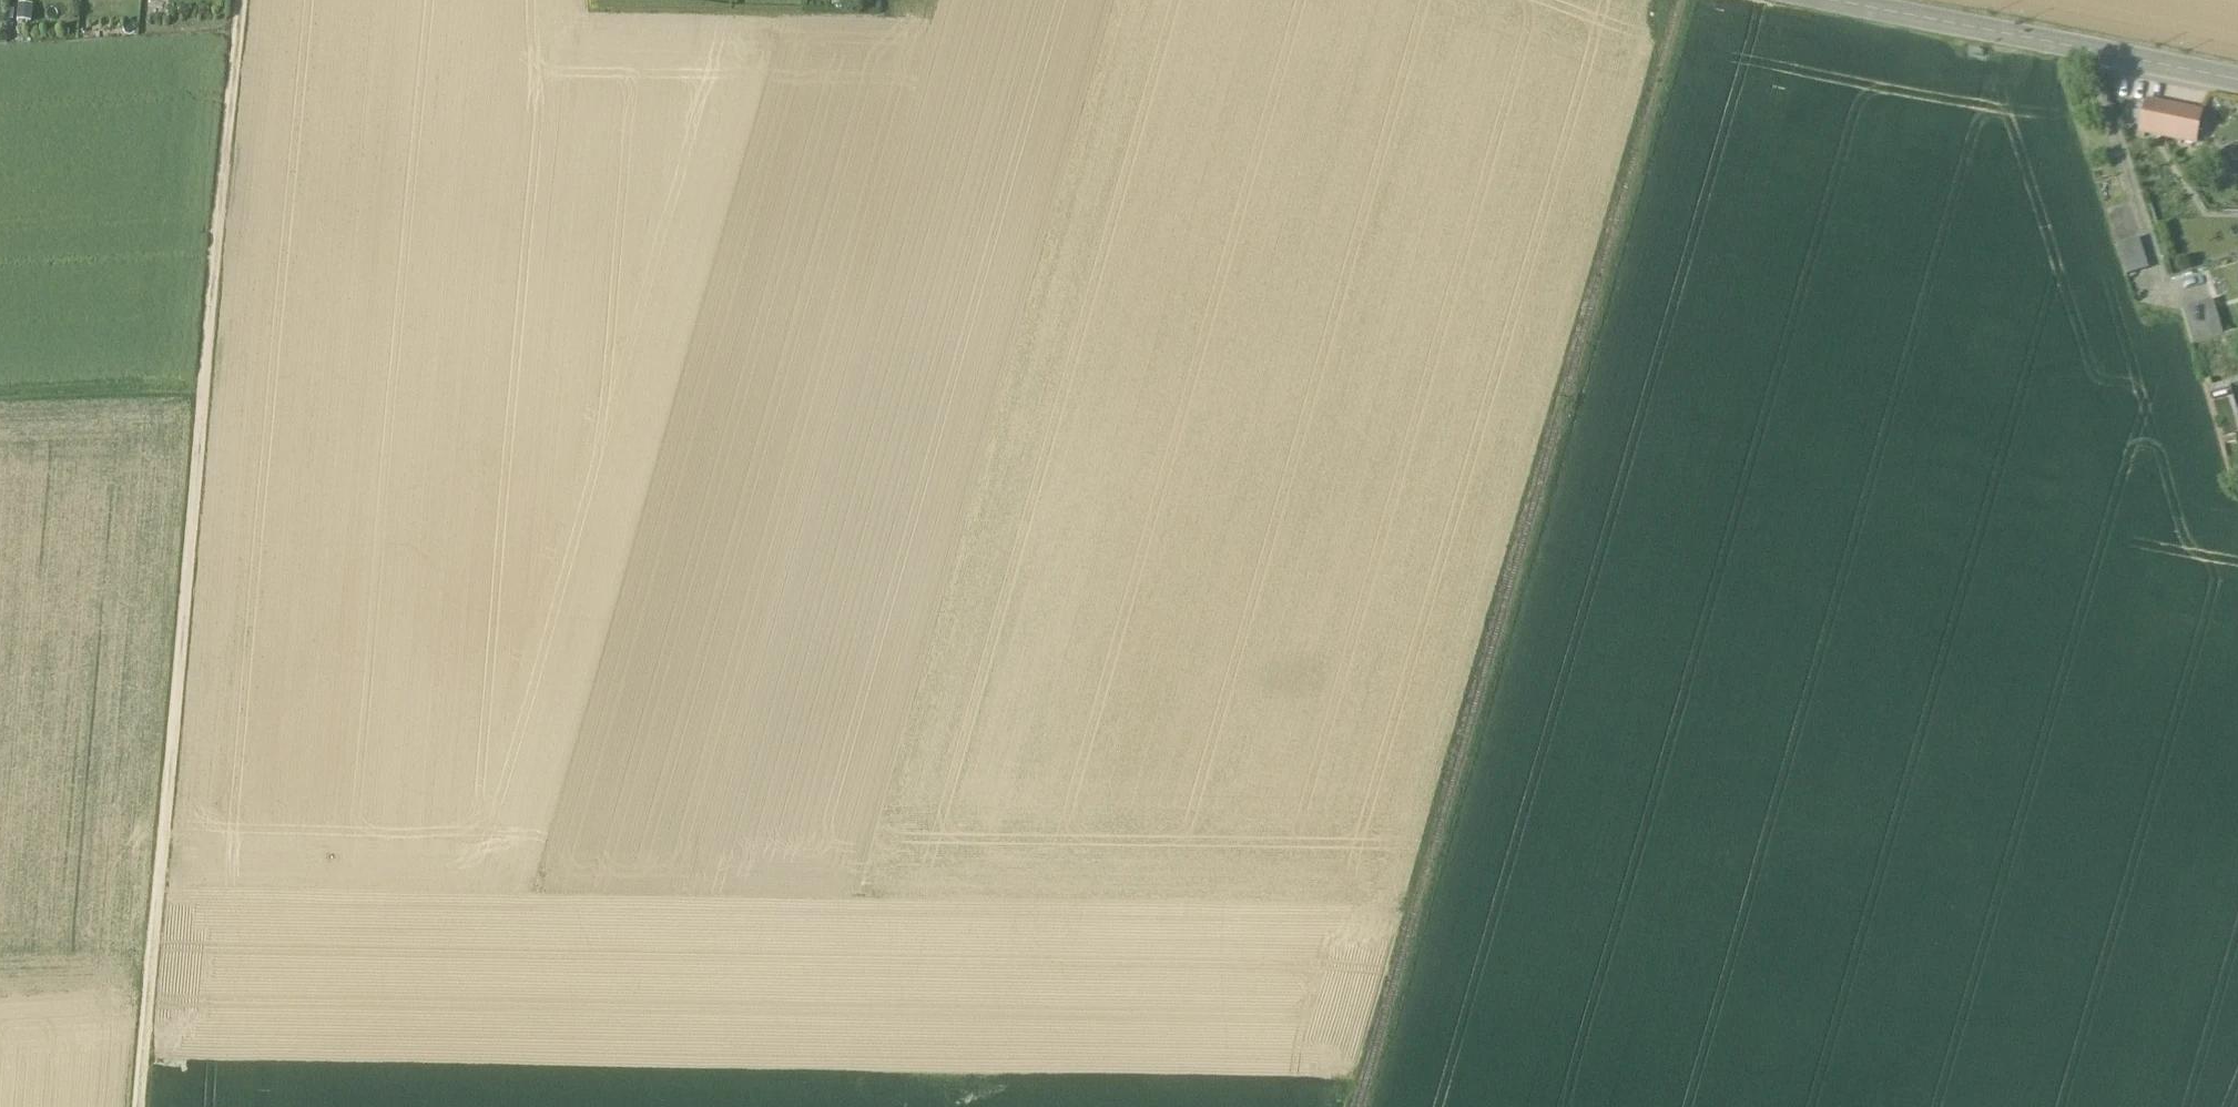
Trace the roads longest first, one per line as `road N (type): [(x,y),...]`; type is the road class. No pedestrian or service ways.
road 1 (track): [(238,0),(141,1106)]
road 2 (tertiary): [(1842,0),(2237,81)]
road 3 (track): [(204,388),(0,394)]

